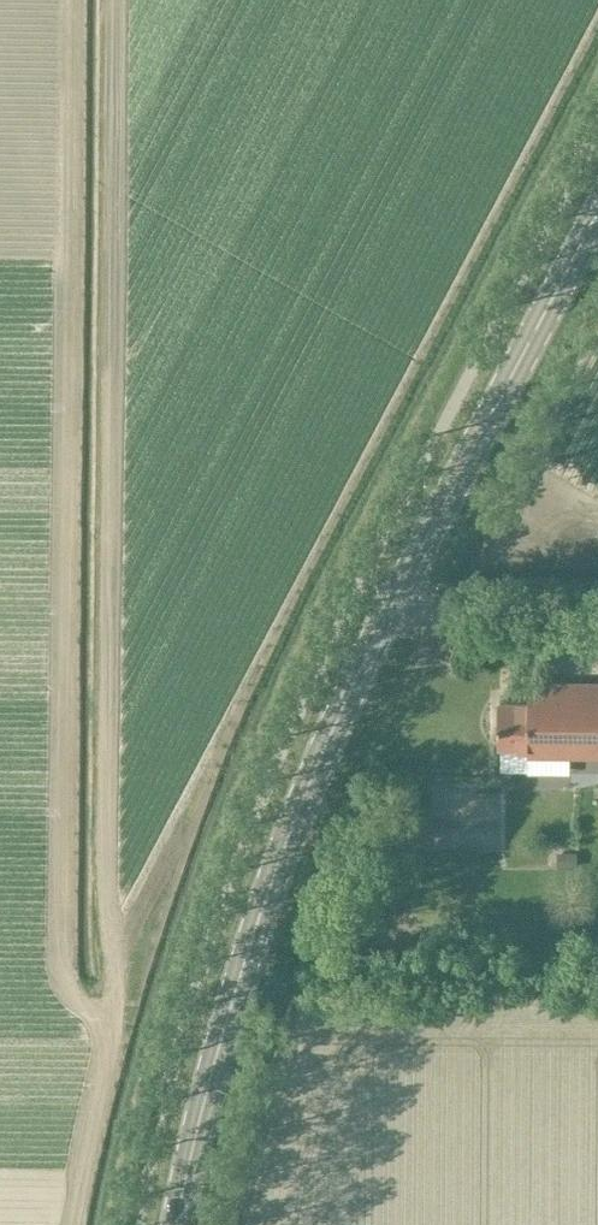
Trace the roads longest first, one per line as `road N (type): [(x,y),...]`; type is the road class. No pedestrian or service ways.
road 1 (track): [(75,0),(69,973),(83,1004),(108,1013),(69,1224)]
road 2 (secondary): [(176,1224),(242,972),(302,803),(359,673),(597,213)]

